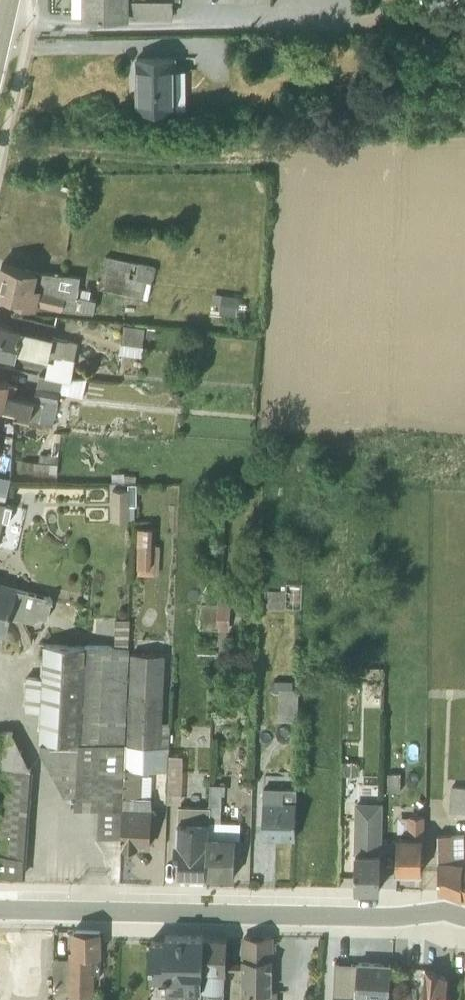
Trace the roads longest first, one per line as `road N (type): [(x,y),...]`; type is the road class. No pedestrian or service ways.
road 1 (residential): [(464,909),(400,918),(0,910)]

